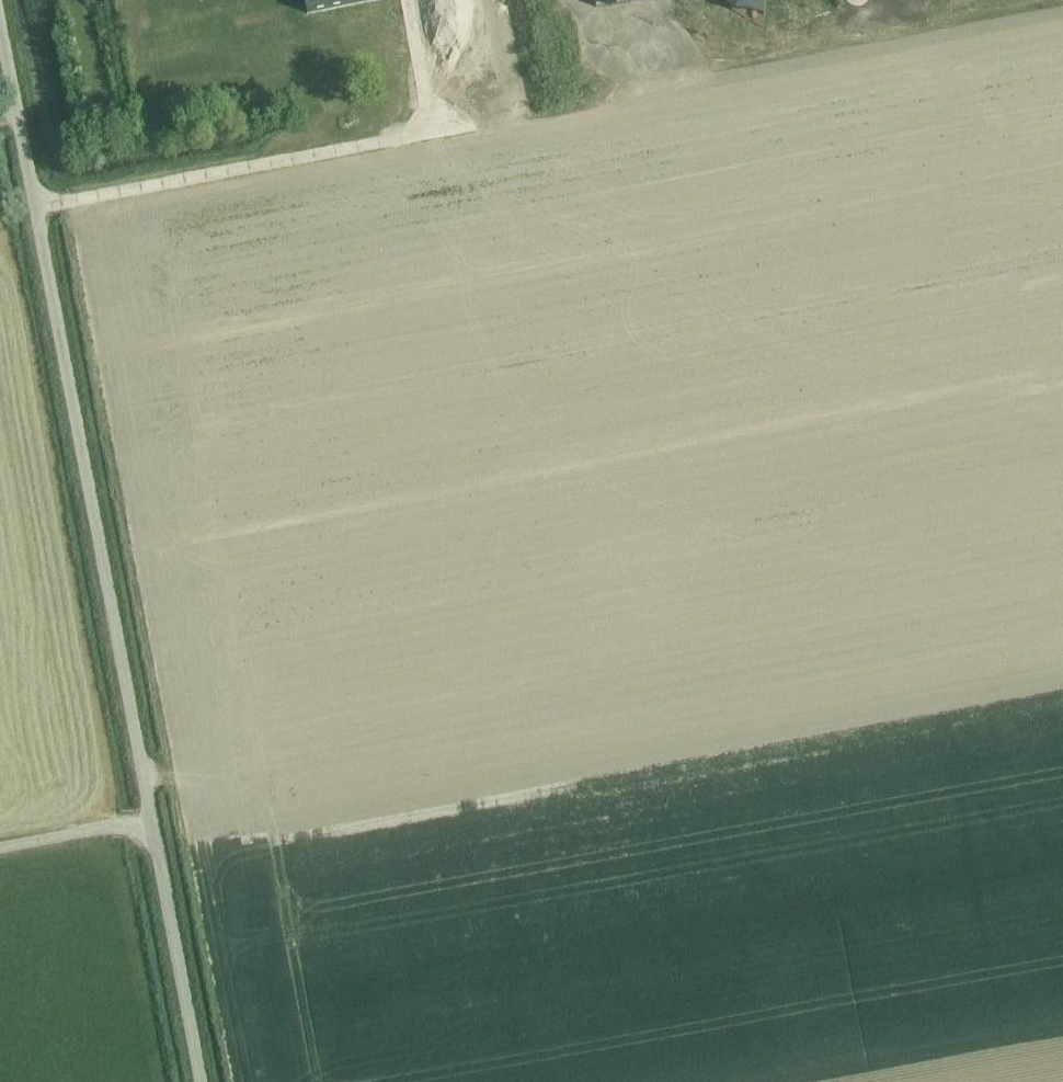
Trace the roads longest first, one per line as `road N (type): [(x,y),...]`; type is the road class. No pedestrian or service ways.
road 1 (unclassified): [(199,1081),(0,17)]
road 2 (track): [(150,823),(0,851)]

